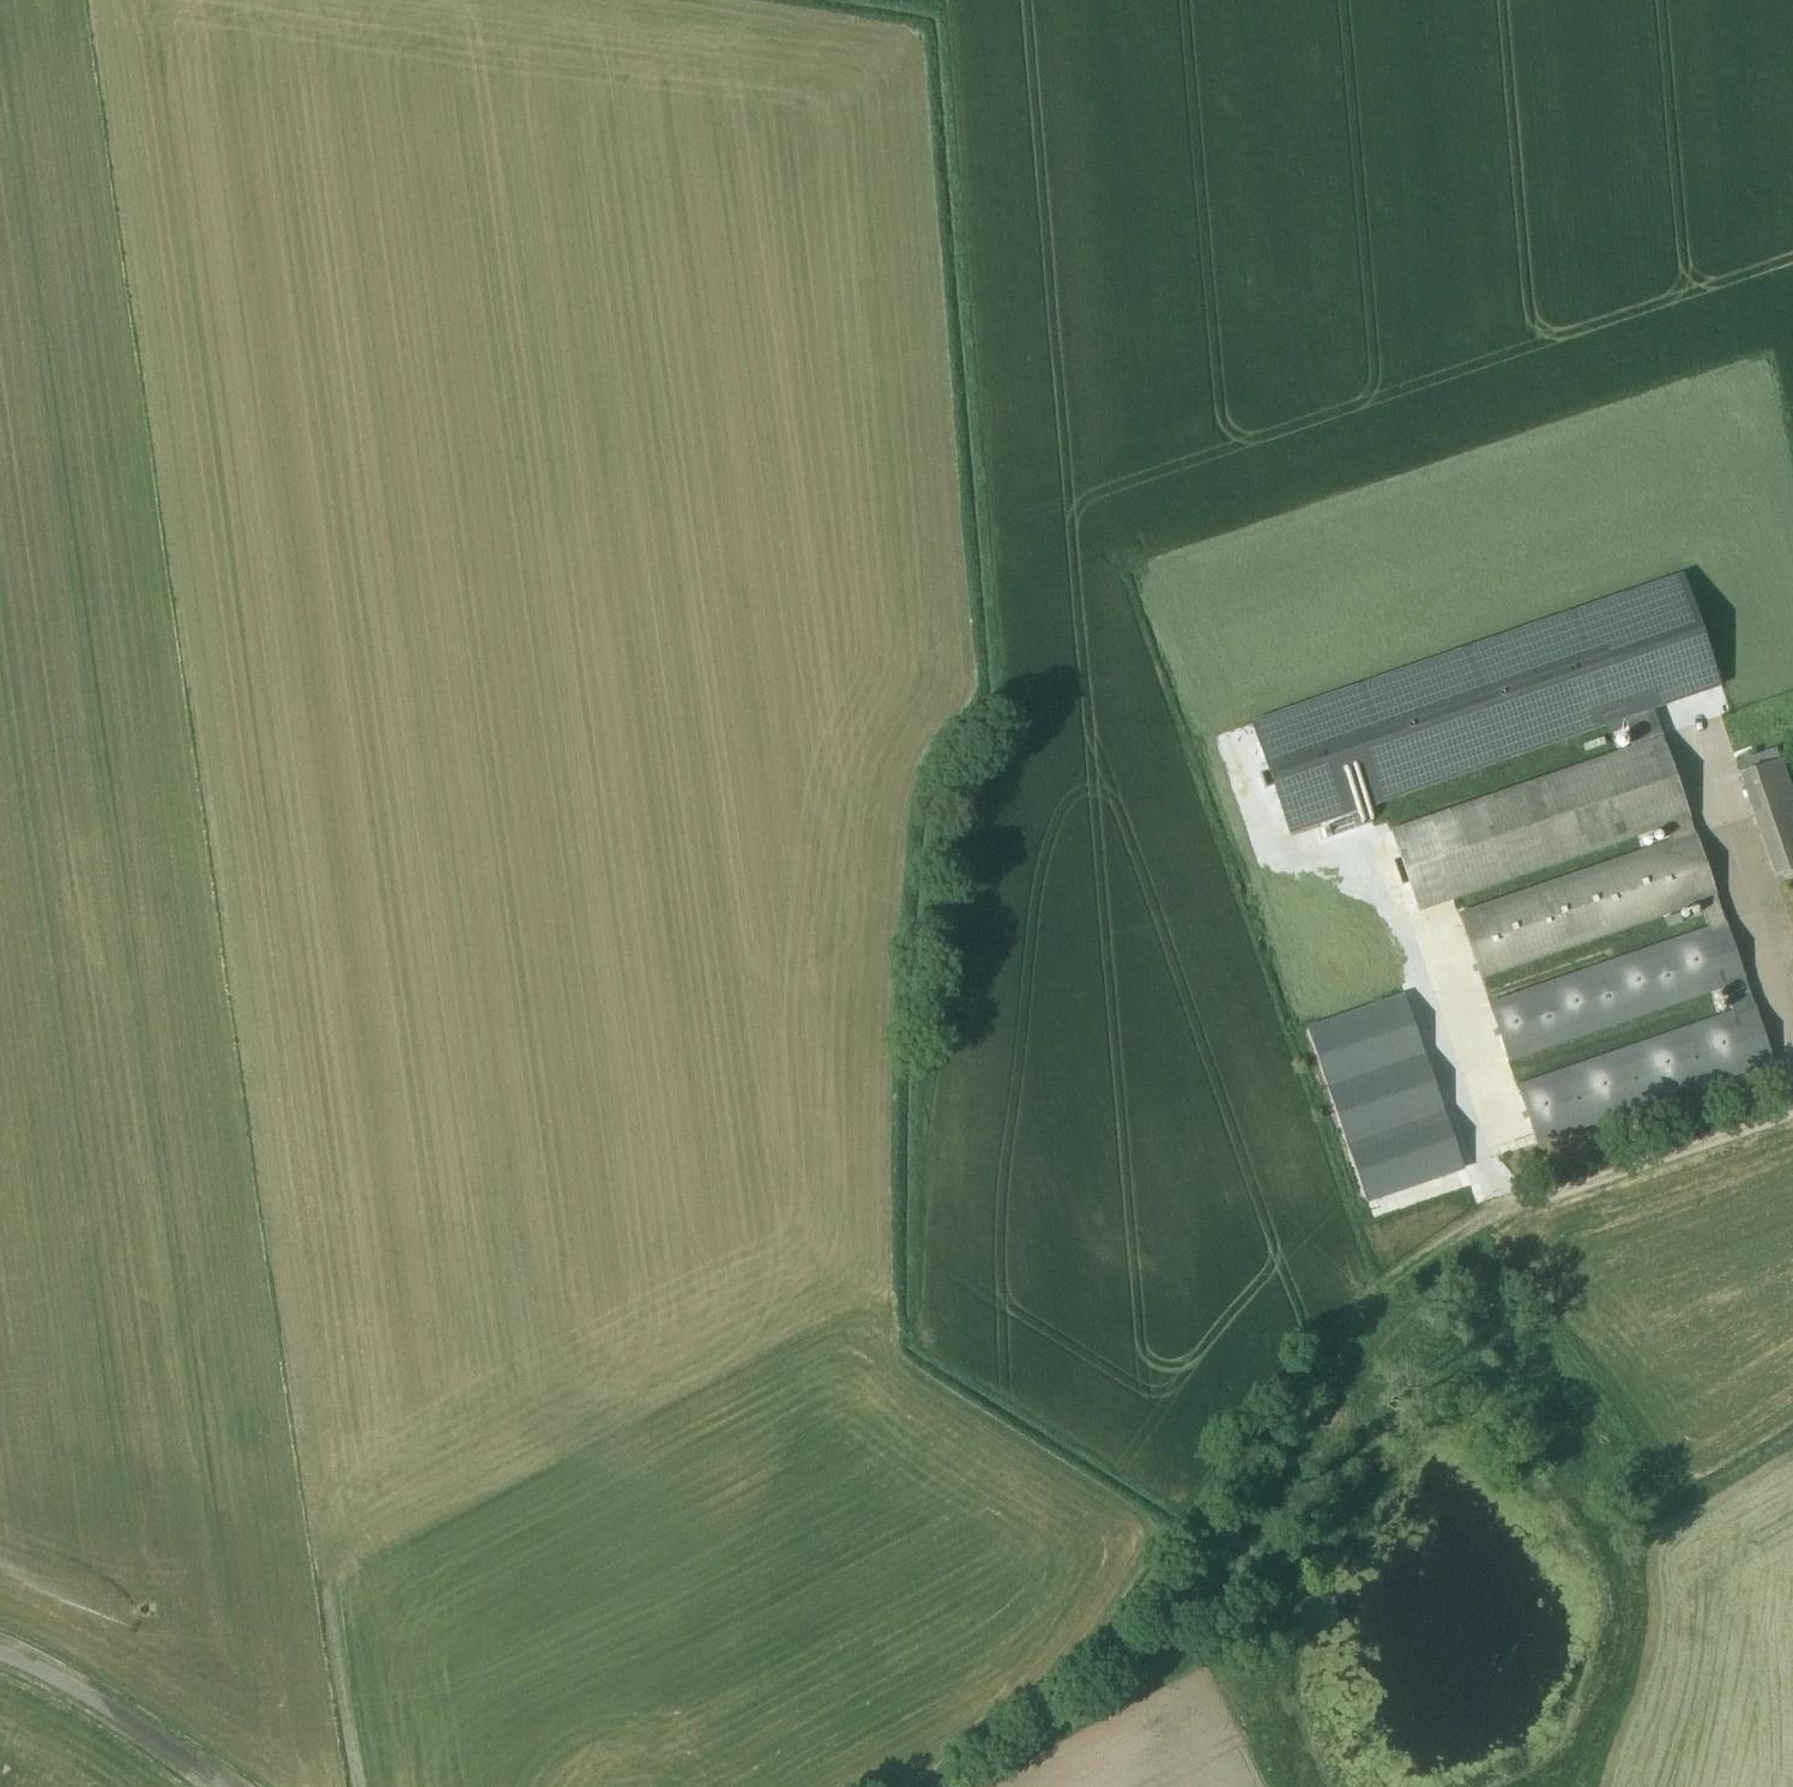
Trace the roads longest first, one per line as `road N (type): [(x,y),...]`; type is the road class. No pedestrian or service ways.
road 1 (track): [(1482,1219),(1792,1109)]
road 2 (unclassified): [(227,1786),(110,1709),(0,1652)]

